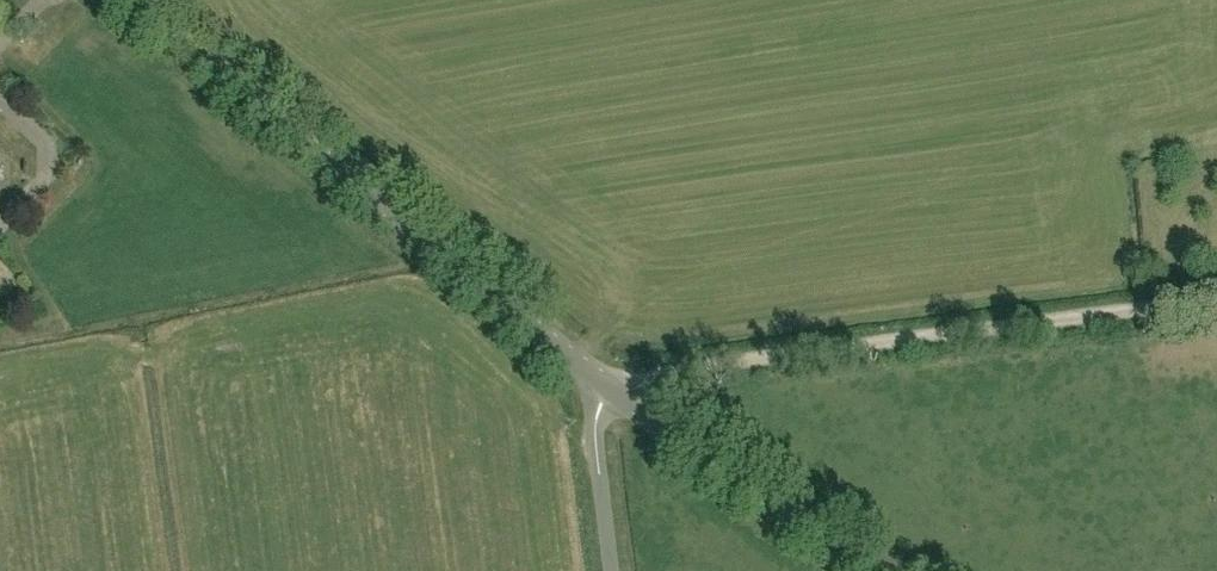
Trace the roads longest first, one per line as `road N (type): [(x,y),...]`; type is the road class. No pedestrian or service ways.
road 1 (track): [(609,390),(659,372),(1216,298)]
road 2 (tertiary): [(609,390),(136,0)]
road 3 (tertiary): [(885,570),(609,390)]
road 4 (unclassified): [(611,570),(595,437),(609,390)]

